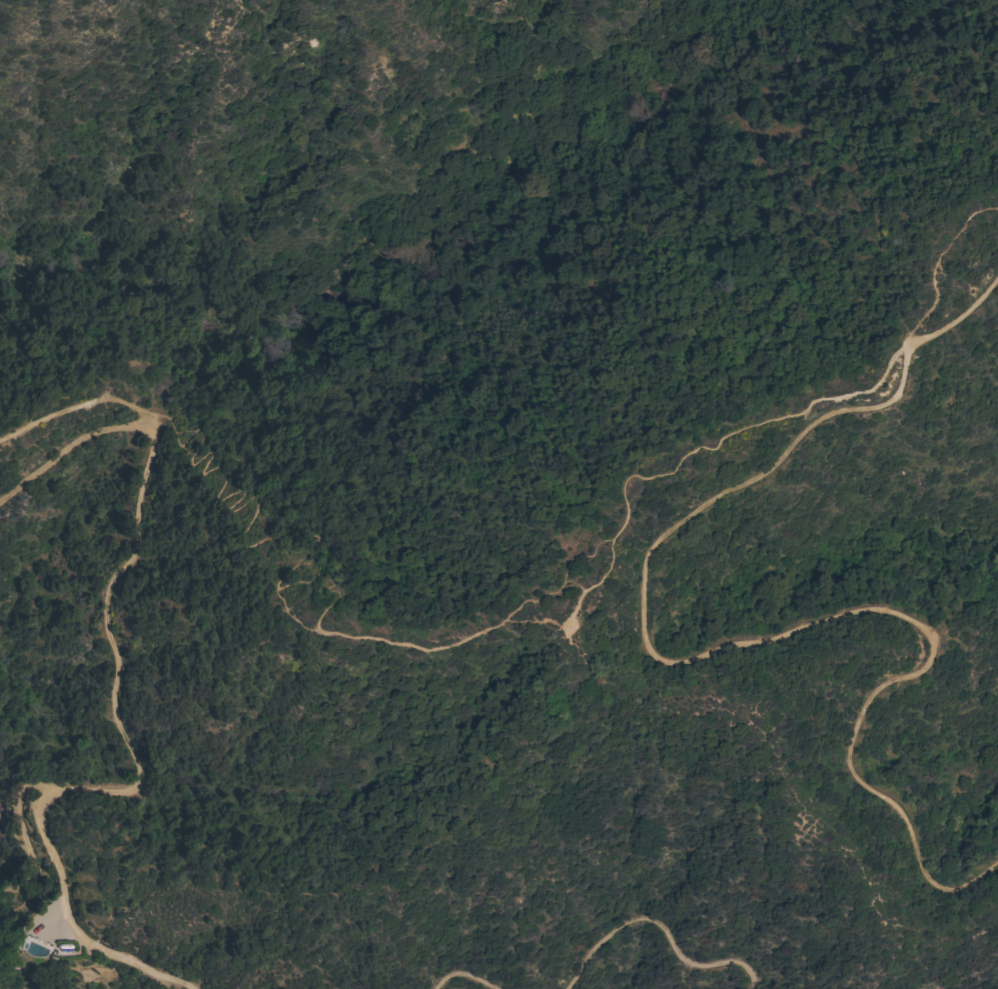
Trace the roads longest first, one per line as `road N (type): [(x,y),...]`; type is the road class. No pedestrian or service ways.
road 1 (track): [(997,279),(957,322),(910,350),(898,399),(833,413),(762,482),(675,527),(651,553),(645,589),(646,646),(677,663),(882,609),(931,634),(933,655),(915,676),(891,682),(861,711),(848,752),(852,772),(905,815),(932,882),(953,888),(997,865)]
road 2 (track): [(197,988),(89,942),(73,923),(40,820),(41,802),(61,789),(121,797),(144,776),(116,709),(121,666),(107,627),(108,599),(139,536),(157,440),(148,416),(66,452),(0,508)]
road 3 (track): [(754,988),(739,963),(698,967),(680,959),(667,934),(643,919),(591,951),(569,988)]
road 4 (track): [(0,438),(109,395),(148,416)]

